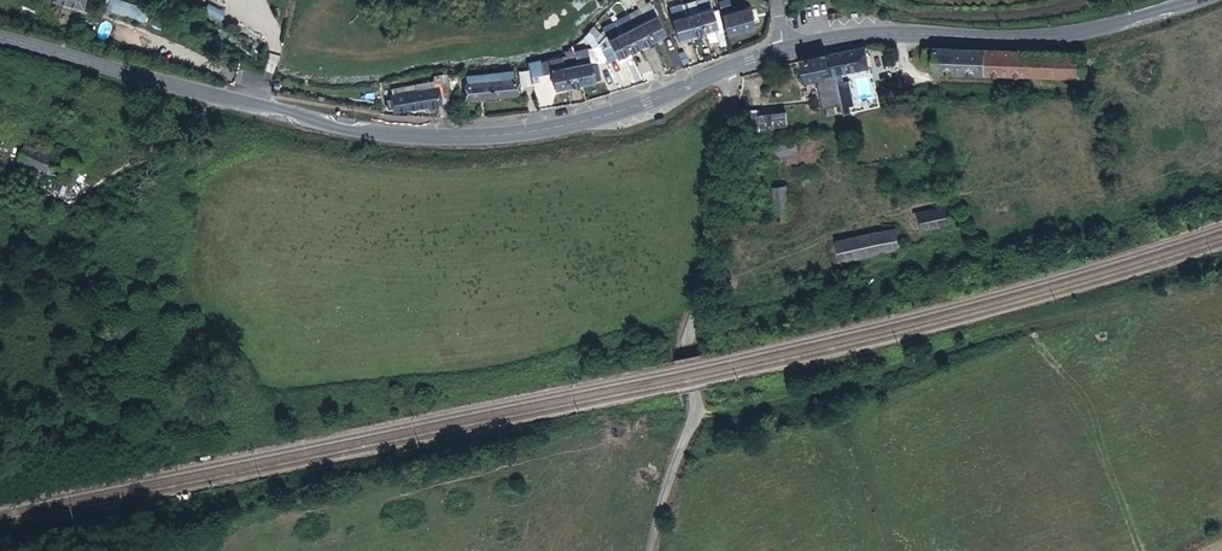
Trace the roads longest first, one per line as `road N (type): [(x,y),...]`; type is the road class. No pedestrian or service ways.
road 1 (tertiary): [(729,68),(547,129),(435,137),(263,108),(0,40)]
road 2 (track): [(697,413),(762,408),(1052,321),(1221,285)]
road 3 (unclassified): [(650,550),(699,409),(690,345),(729,68)]
road 4 (tertiary): [(1205,0),(1102,32),(874,35),(782,50)]

